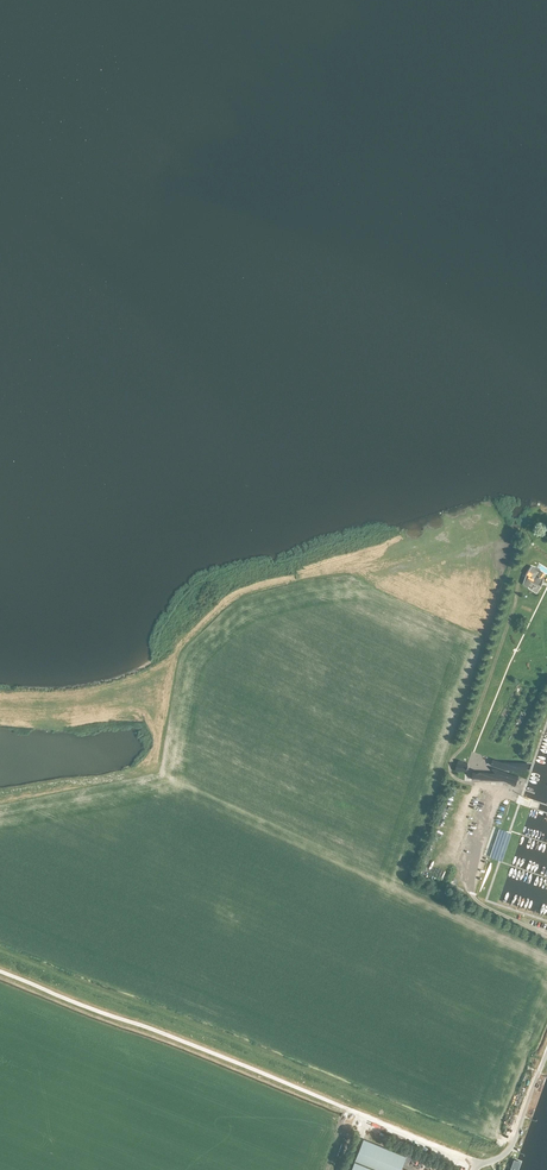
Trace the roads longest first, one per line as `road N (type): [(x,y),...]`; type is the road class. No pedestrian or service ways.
road 1 (unclassified): [(0,971),(477,1162)]
road 2 (track): [(546,564),(534,560),(521,571),(468,739),(451,760),(453,776),(469,782)]
road 3 (unclassified): [(477,1162),(510,1149),(546,1051)]

